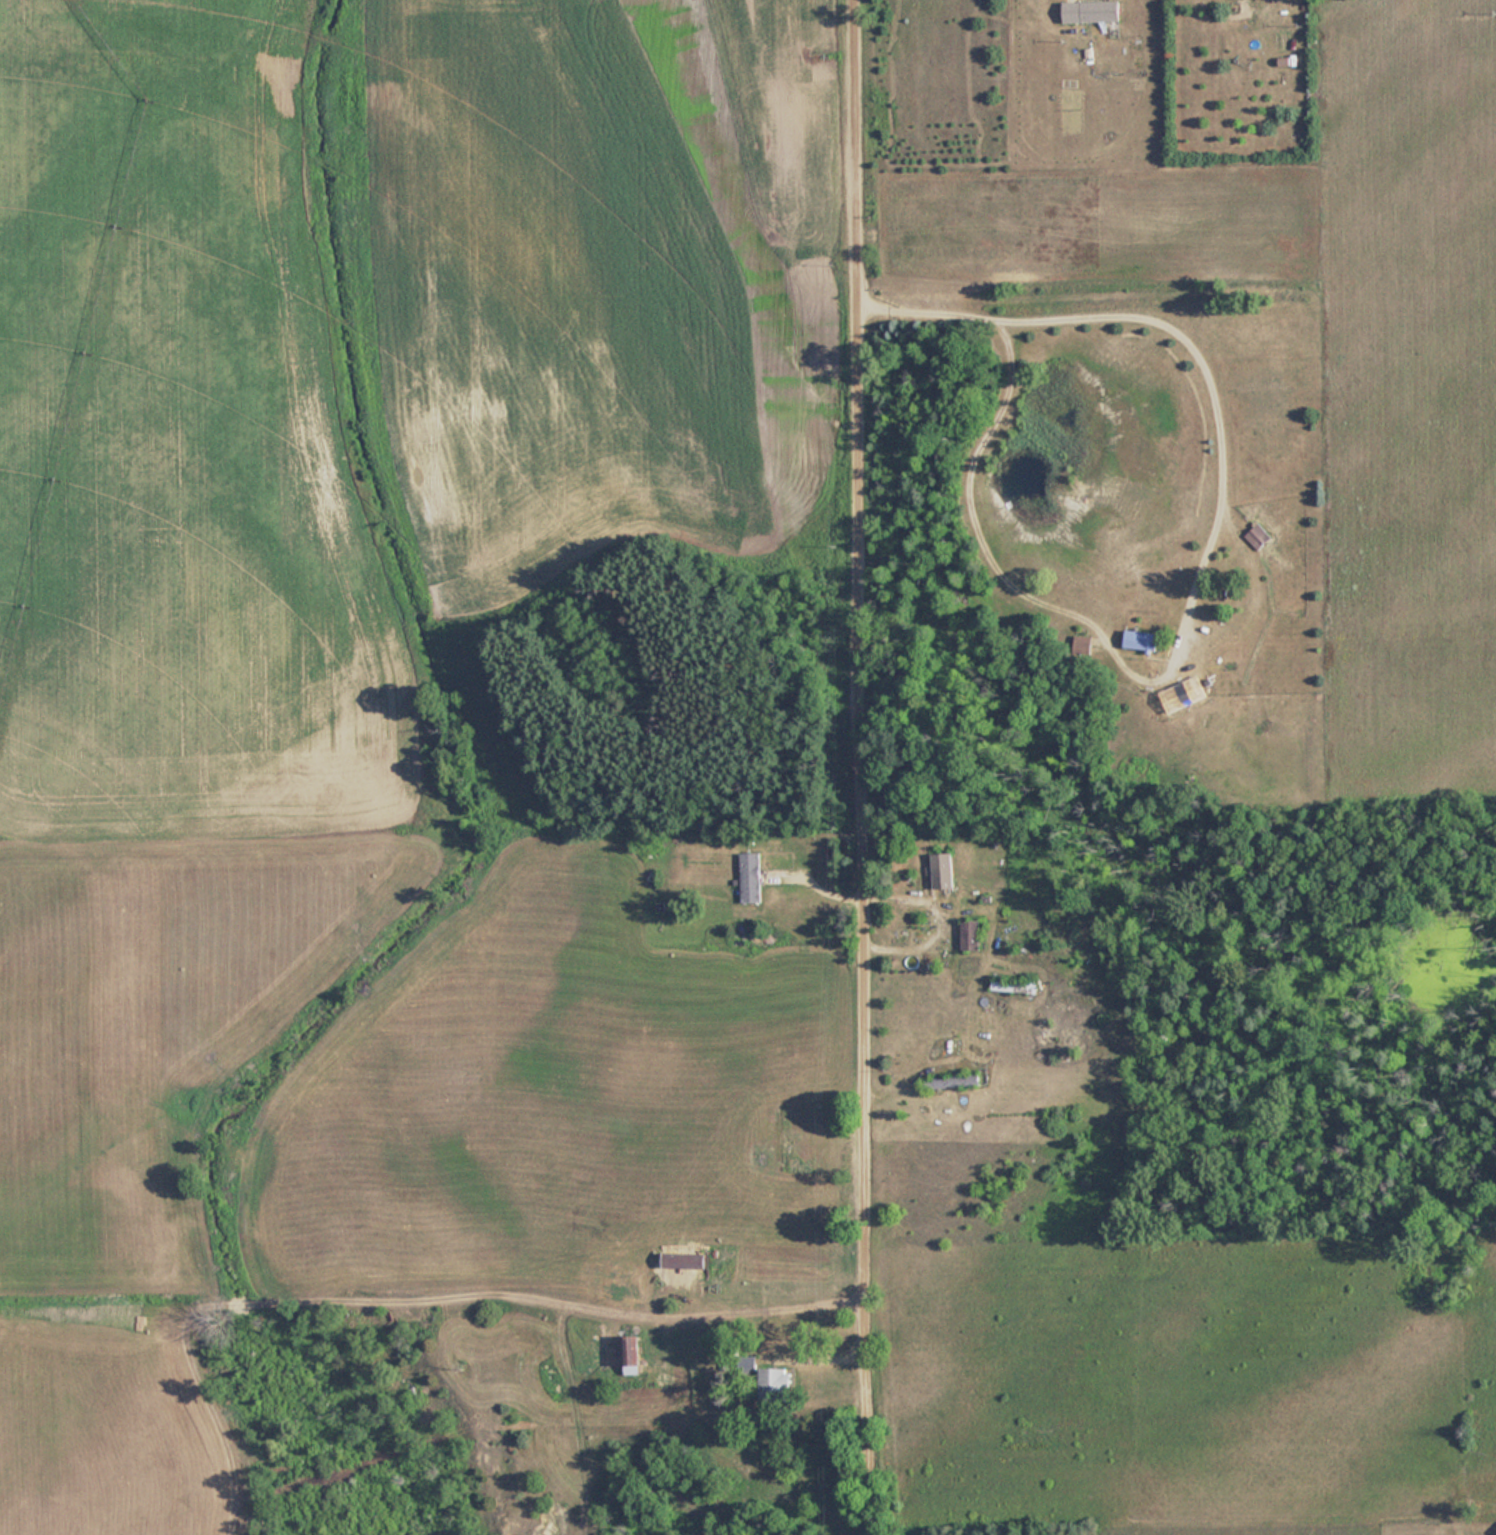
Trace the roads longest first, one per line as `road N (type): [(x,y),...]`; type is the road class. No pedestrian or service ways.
road 1 (residential): [(865,1534),(857,0)]

